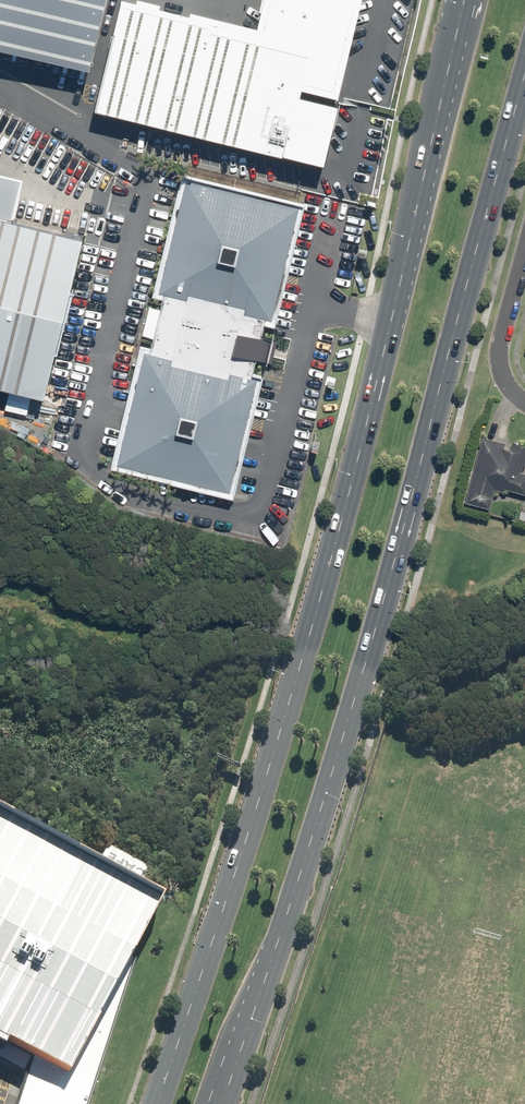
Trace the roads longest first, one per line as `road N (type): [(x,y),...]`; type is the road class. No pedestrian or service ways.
road 1 (primary): [(152,1103),(393,301),(465,0)]
road 2 (primary): [(524,60),(397,534),(283,922),(219,1103)]
road 3 (residential): [(524,401),(501,370),(498,345),(524,252)]

